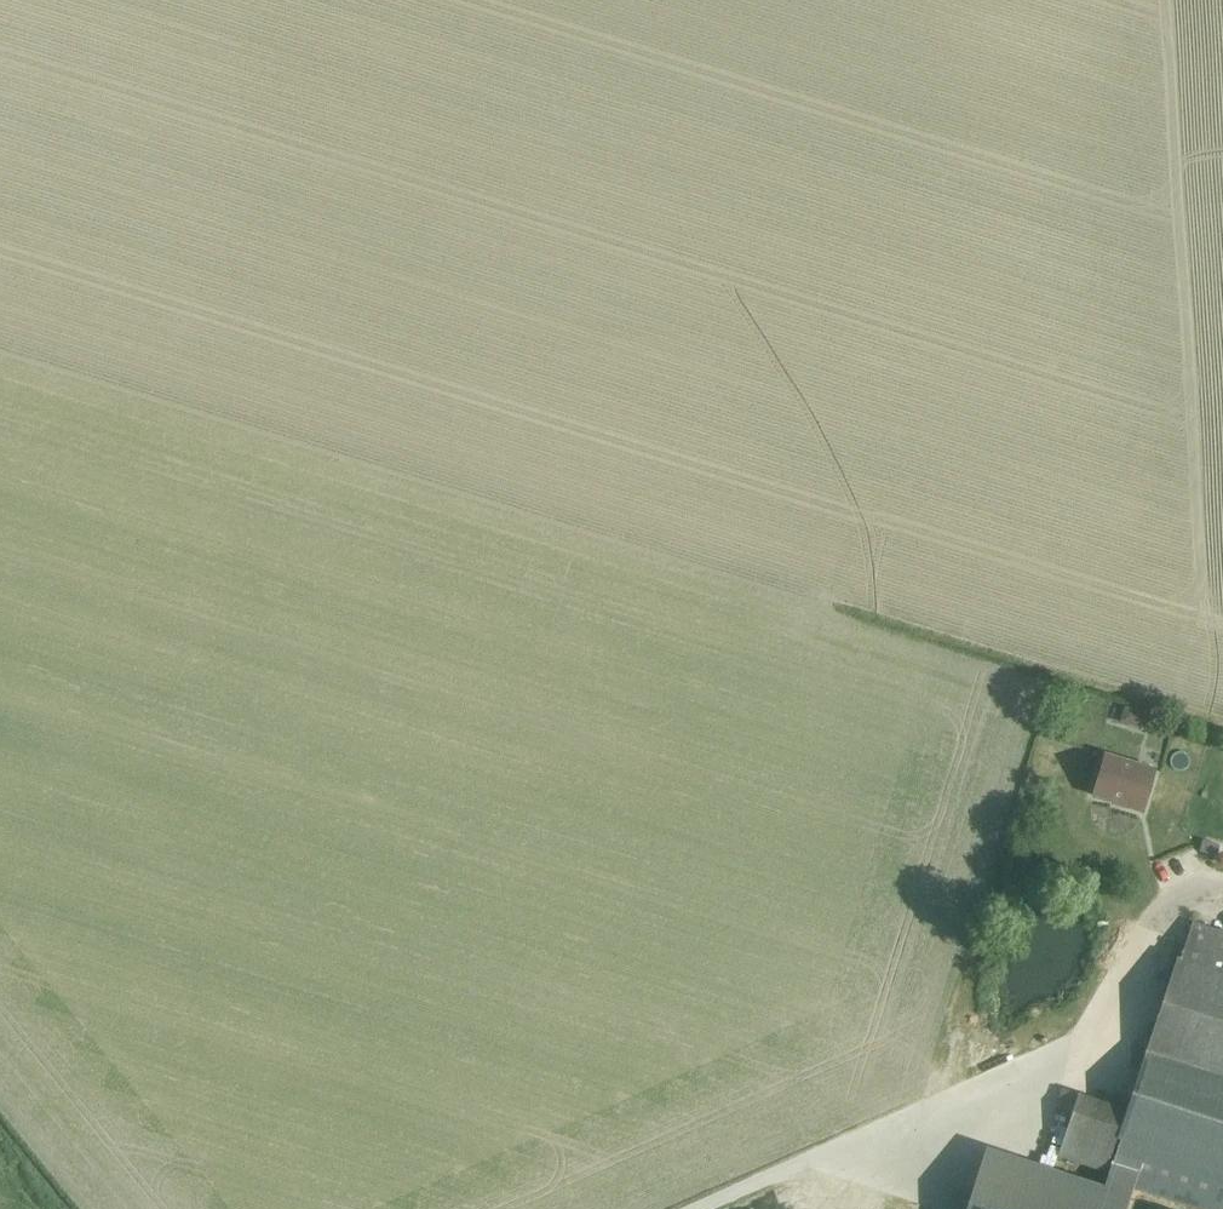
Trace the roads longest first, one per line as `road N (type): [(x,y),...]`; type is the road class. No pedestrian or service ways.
road 1 (unclassified): [(708,1208),(1089,1040),(1163,917),(1185,901),(1222,896)]

